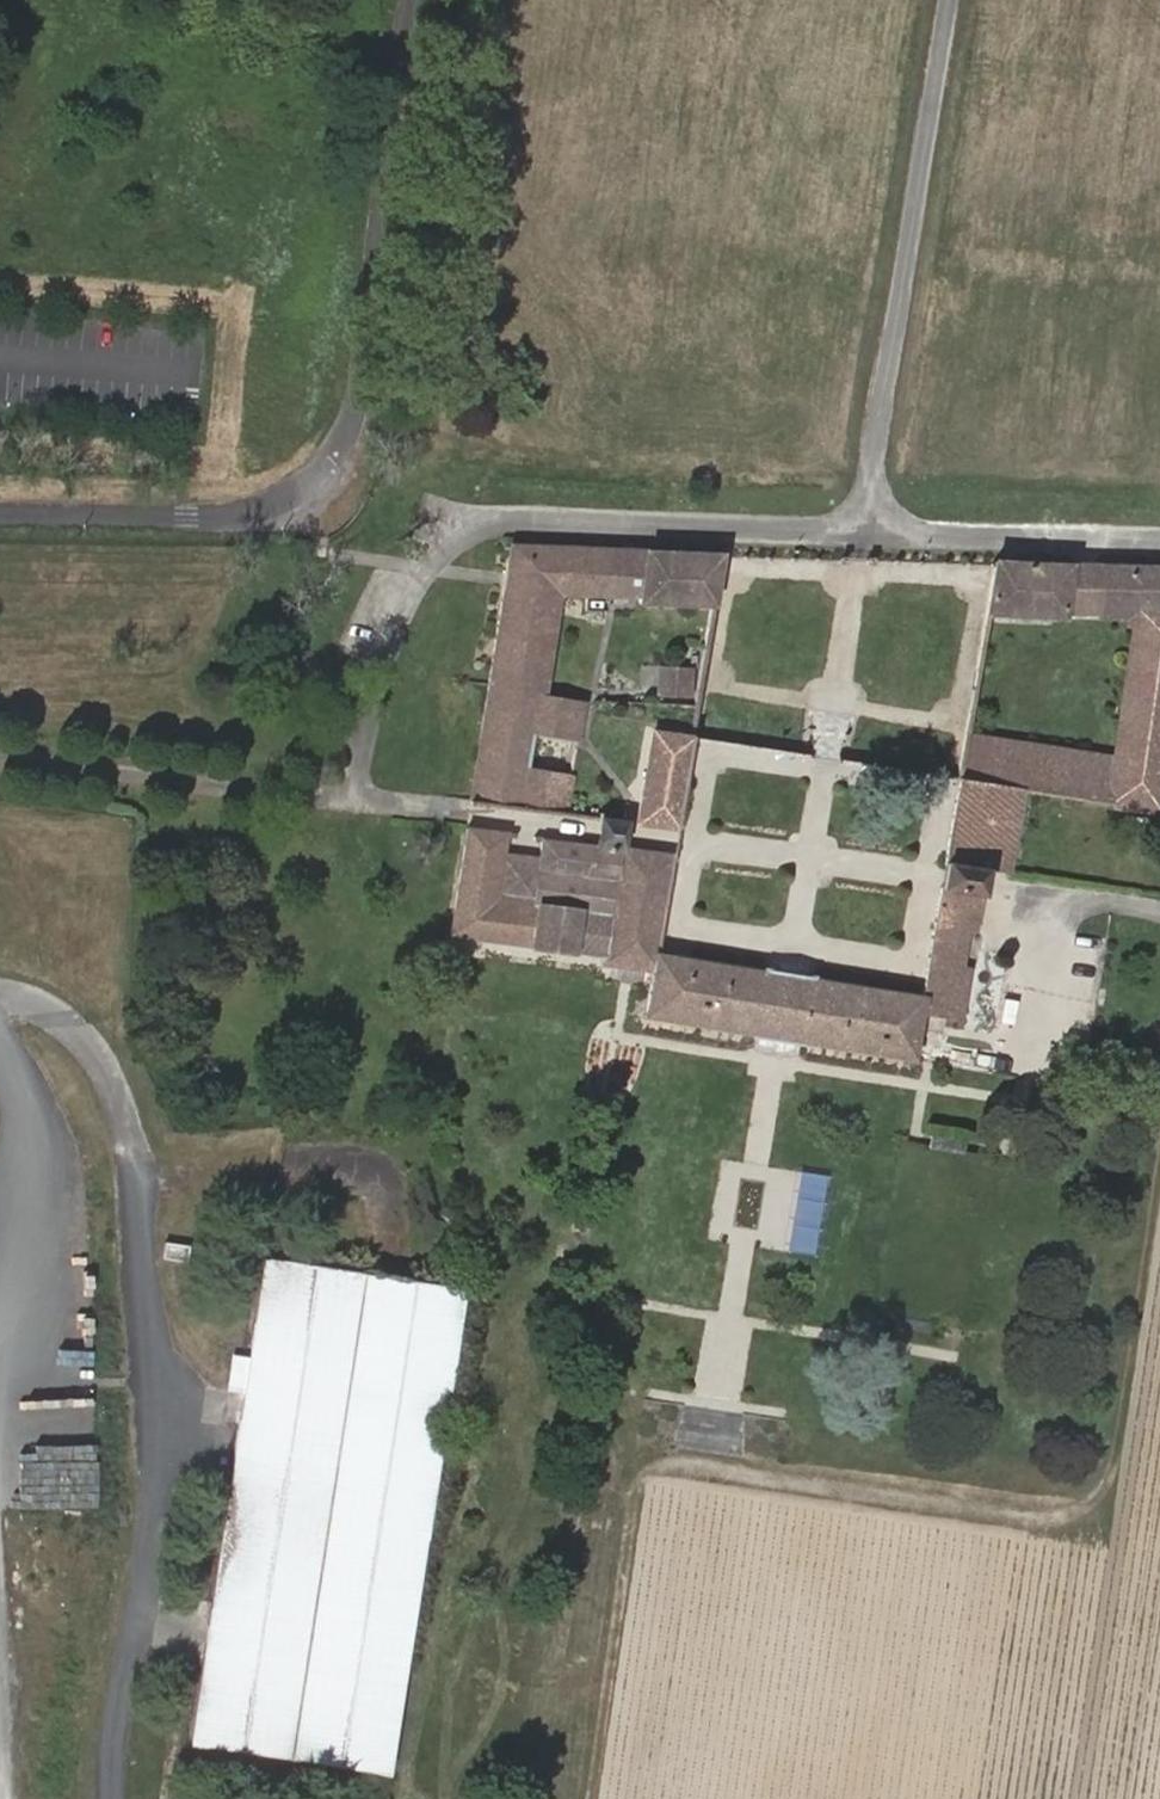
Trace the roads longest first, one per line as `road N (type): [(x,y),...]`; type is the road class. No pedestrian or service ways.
road 1 (residential): [(0,520),(261,521),(348,461),(378,378),(436,0)]

